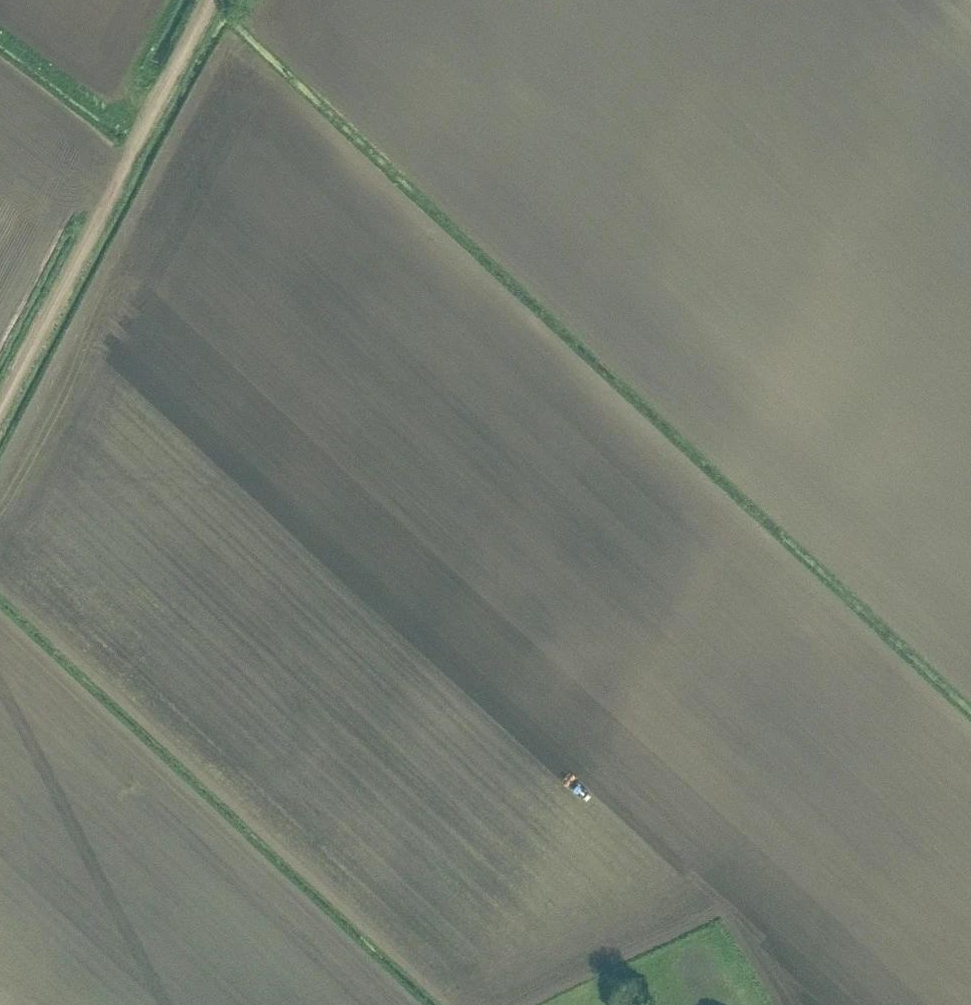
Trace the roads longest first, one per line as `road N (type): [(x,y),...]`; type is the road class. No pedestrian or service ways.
road 1 (track): [(213,0),(0,405)]

